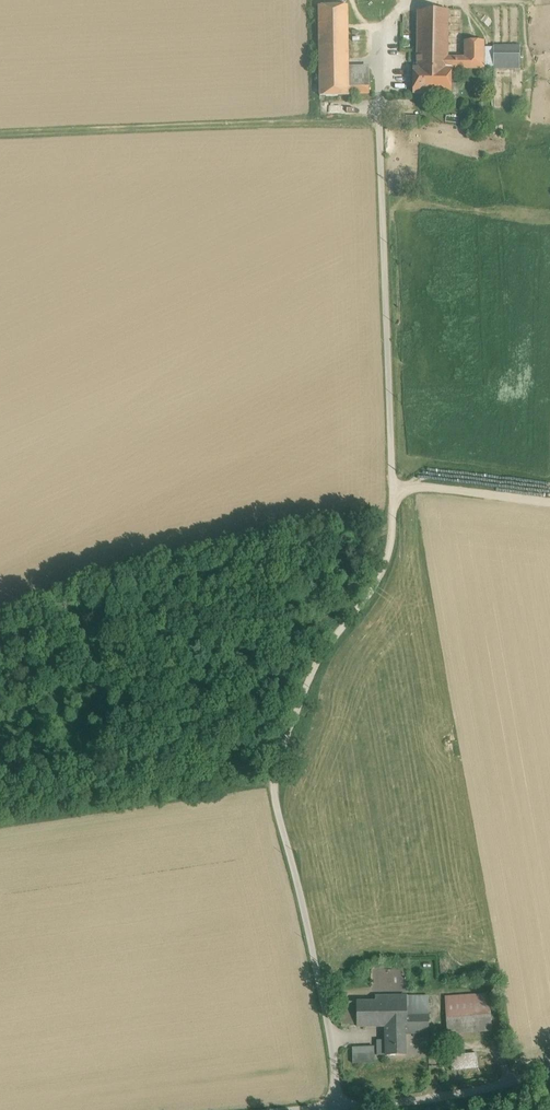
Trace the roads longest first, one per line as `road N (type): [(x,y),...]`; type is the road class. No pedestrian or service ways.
road 1 (unclassified): [(341,1095),(276,780),(312,682),(392,552),(398,491),(380,92)]
road 2 (unclassified): [(549,1063),(341,1095)]
road 3 (unclassified): [(341,1095),(197,1109)]

